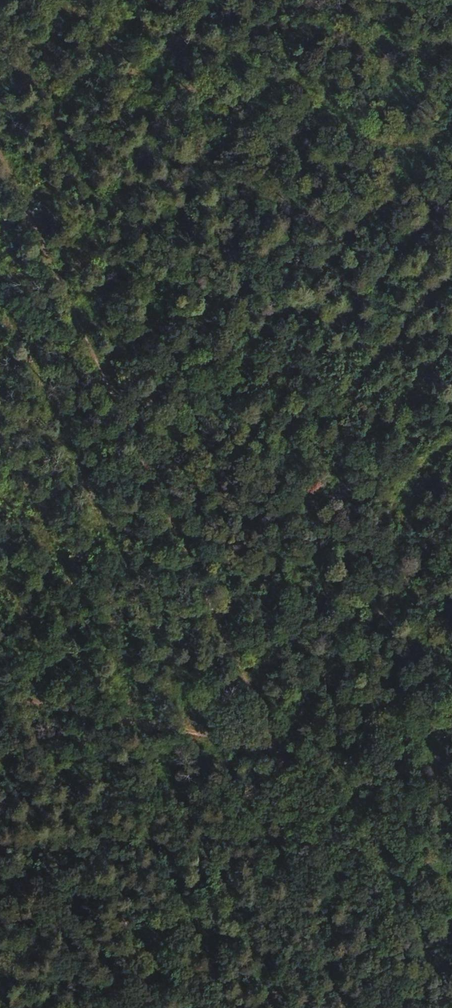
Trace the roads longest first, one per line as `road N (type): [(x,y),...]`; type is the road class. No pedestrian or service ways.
road 1 (track): [(276,746),(0,162)]
road 2 (track): [(0,35),(451,161)]
road 3 (track): [(393,1007),(276,746)]
road 4 (track): [(0,695),(276,746)]
road 5 (track): [(276,746),(451,781)]

